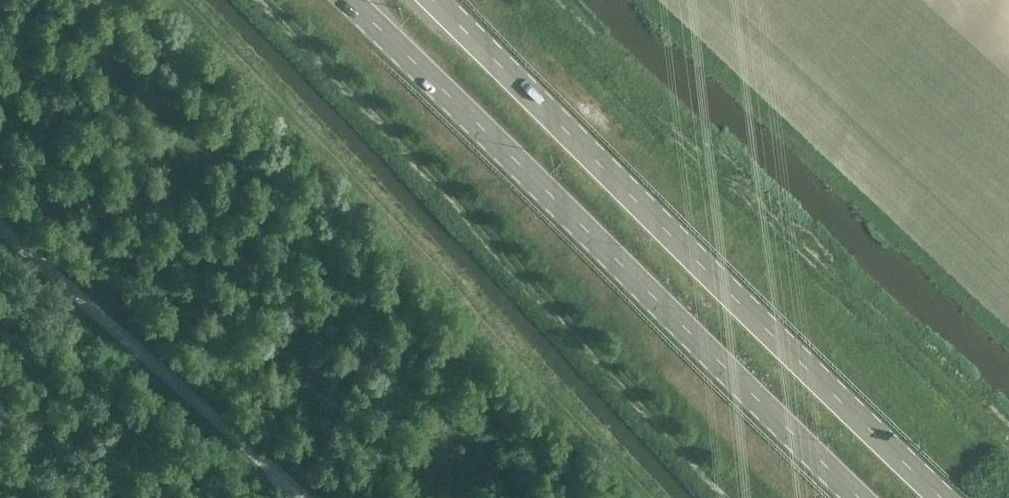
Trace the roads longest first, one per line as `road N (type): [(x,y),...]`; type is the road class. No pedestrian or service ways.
road 1 (primary): [(942,497),(432,0)]
road 2 (primary): [(349,0),(857,497)]

